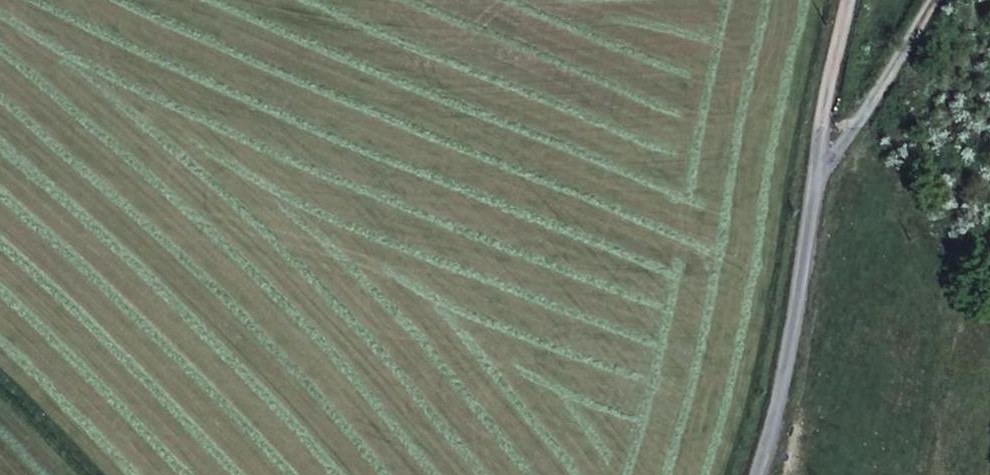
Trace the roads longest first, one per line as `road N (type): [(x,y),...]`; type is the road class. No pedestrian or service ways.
road 1 (track): [(820,157),(862,118),(935,0)]

